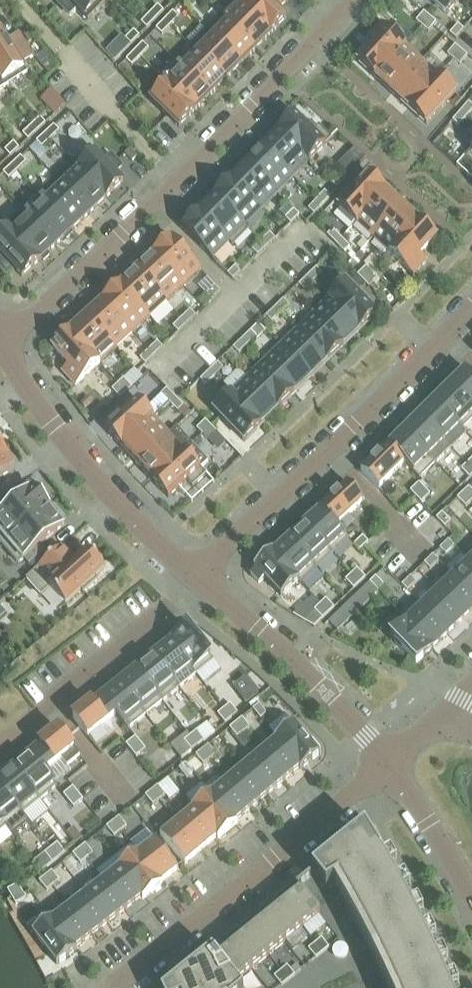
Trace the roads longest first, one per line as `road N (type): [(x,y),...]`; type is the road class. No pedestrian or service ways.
road 1 (residential): [(0,342),(351,0)]
road 2 (residential): [(193,579),(471,307)]
road 3 (residential): [(390,759),(115,987)]
road 4 (residential): [(0,347),(107,499),(193,579)]
road 5 (residential): [(193,579),(322,683),(390,759)]
road 6 (residential): [(193,579),(42,711)]
road 7 (residential): [(390,759),(471,906)]

